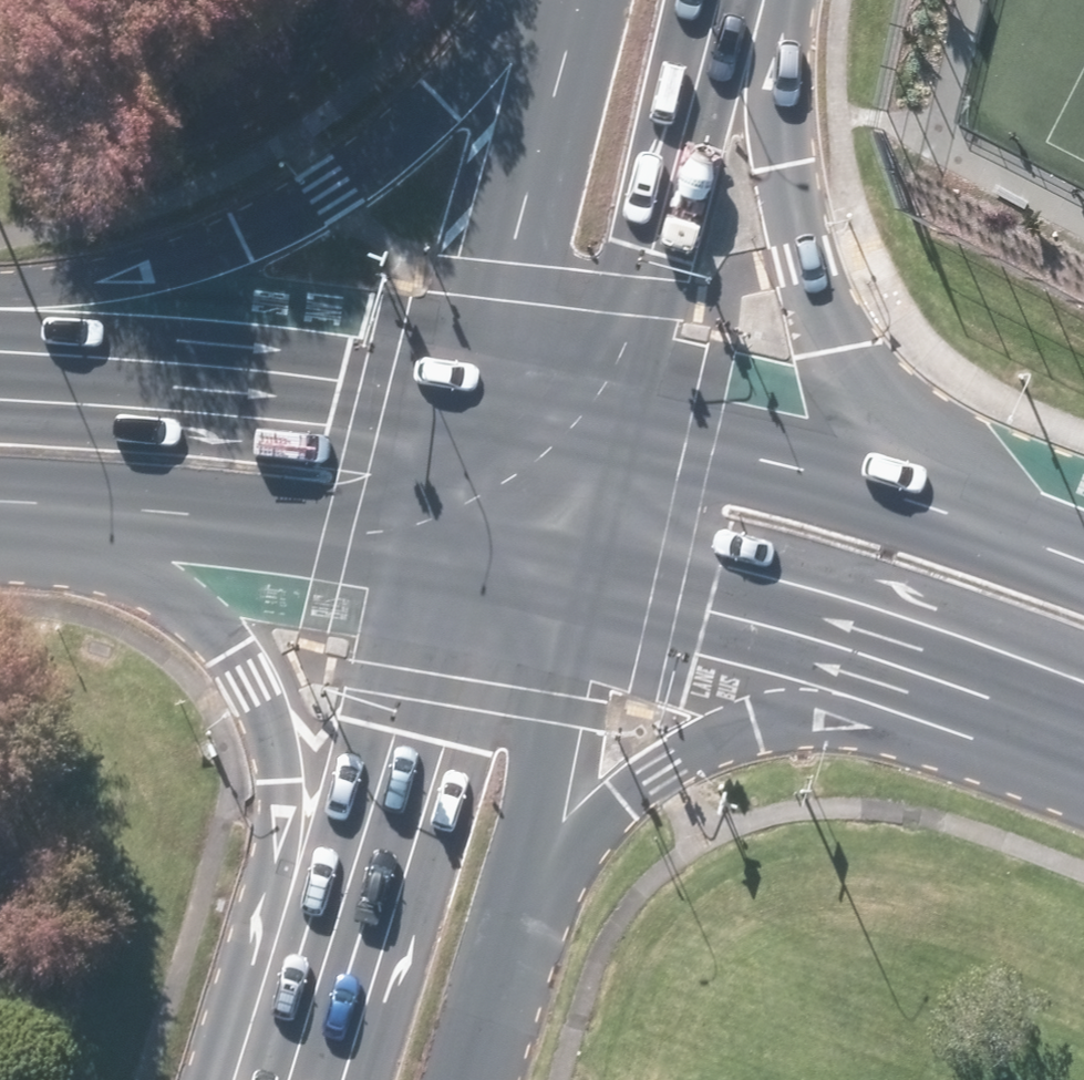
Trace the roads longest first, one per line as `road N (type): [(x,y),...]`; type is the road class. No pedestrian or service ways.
road 1 (primary): [(1039,718),(790,720),(662,766),(617,793),(583,830),(467,1016)]
road 2 (primary): [(781,0),(782,89),(798,198),(841,340),(925,479),(1063,586)]
road 3 (primary): [(311,1008),(285,790),(256,678),(230,628),(157,571),(17,513)]
road 4 (primary): [(0,292),(221,238),(334,183),(467,65),(507,0)]
road 5 (primary): [(0,368),(192,378),(479,416)]
road 6 (primary): [(1039,718),(579,576)]
road 7 (secondary): [(311,1008),(449,547)]
road 8 (primary): [(612,445),(1063,586)]
road 9 (secondary): [(724,0),(612,445)]
road 10 (secondary): [(579,576),(467,1016)]
road 11 (primary): [(449,547),(224,507),(17,513)]
road 12 (secondary): [(479,416),(591,0)]
road 13 (primary): [(479,416),(612,445)]
road 14 (secondary): [(612,445),(579,576)]
road 15 (secondary): [(449,547),(479,416)]
road 16 (primary): [(579,576),(449,547)]

